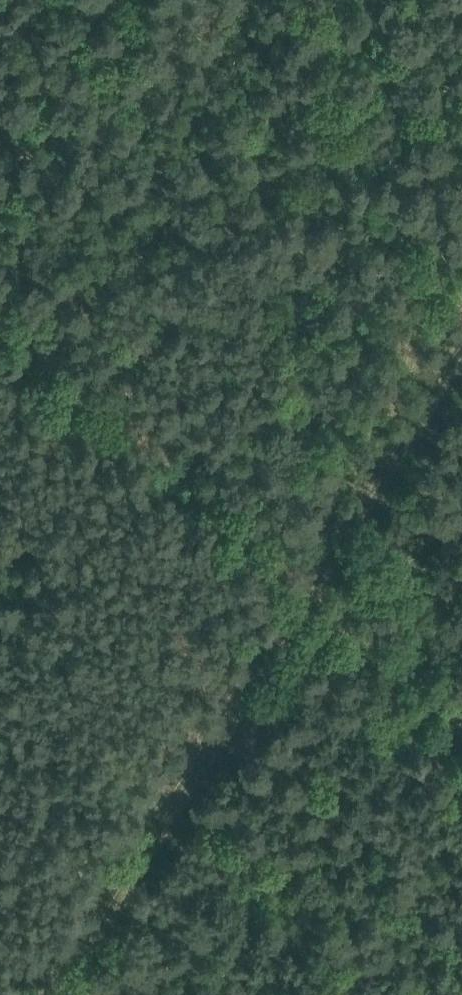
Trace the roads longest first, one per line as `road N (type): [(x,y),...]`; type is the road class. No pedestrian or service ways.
road 1 (track): [(44,994),(461,331)]
road 2 (track): [(461,717),(0,317)]

